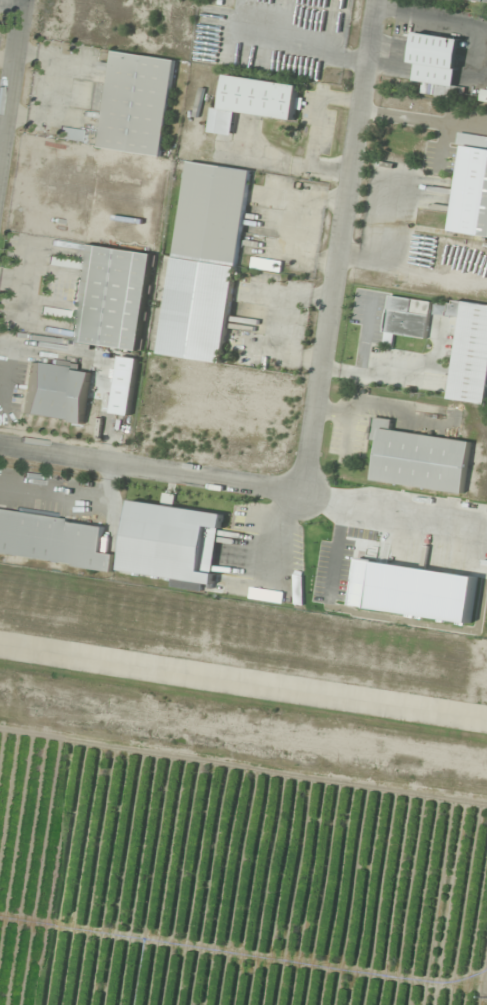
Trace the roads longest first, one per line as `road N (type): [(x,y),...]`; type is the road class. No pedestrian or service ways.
road 1 (residential): [(305,494),(381,0)]
road 2 (residential): [(0,646),(486,722)]
road 3 (residential): [(0,446),(305,494)]
road 4 (residential): [(24,0),(0,175)]

